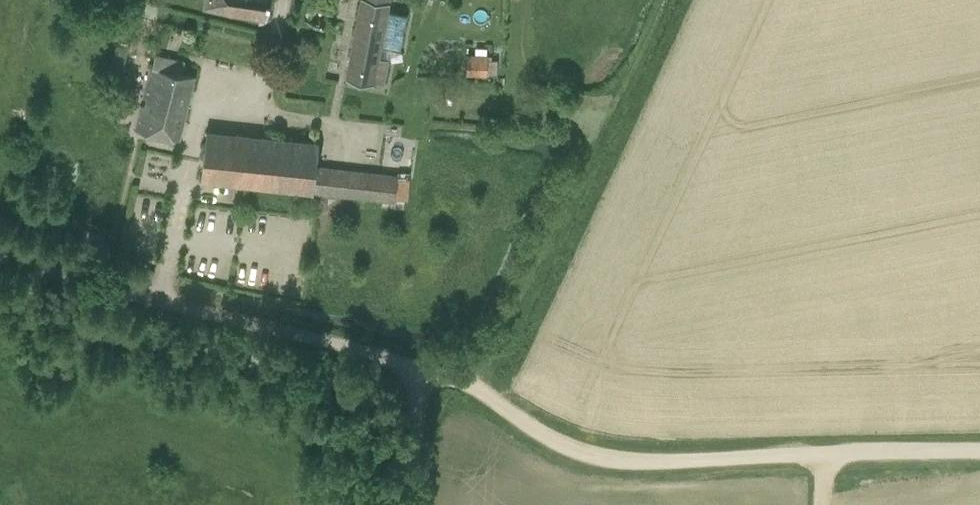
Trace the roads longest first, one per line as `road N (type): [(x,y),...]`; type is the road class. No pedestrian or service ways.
road 1 (unclassified): [(403,504),(421,370),(0,260)]
road 2 (track): [(475,386),(582,454),(979,449)]
road 3 (track): [(475,386),(606,122),(656,0)]

